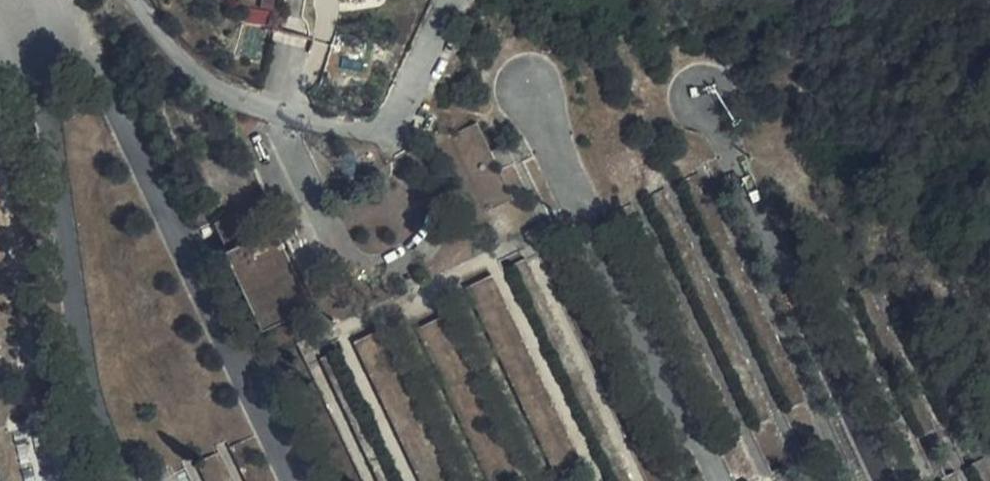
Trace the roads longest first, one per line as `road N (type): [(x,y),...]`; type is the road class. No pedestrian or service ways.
road 1 (unclassified): [(29,0),(80,346),(128,480)]
road 2 (residential): [(135,0),(159,38),(216,95),(358,140),(392,123),(413,91),(450,0)]

